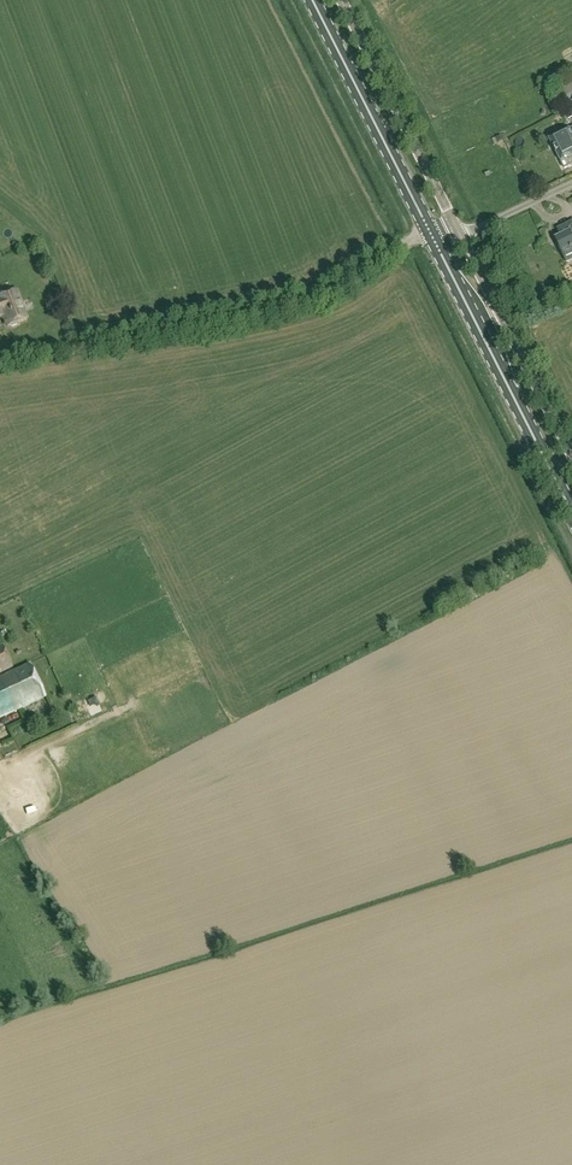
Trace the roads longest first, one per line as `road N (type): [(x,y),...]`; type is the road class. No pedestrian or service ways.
road 1 (unclassified): [(0,362),(292,309),(349,284),(431,230)]
road 2 (primary): [(571,511),(431,230)]
road 3 (primary): [(431,230),(312,0)]
road 4 (unclassified): [(452,219),(340,0)]
road 5 (unclassified): [(571,455),(461,236)]
road 6 (unclassified): [(461,236),(571,183)]

